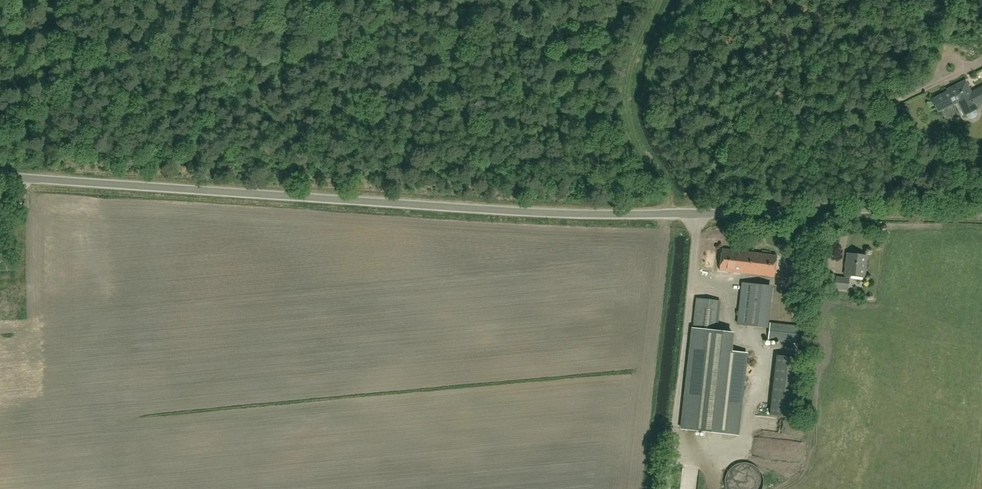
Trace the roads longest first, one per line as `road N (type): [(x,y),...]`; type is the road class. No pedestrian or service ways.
road 1 (unclassified): [(0,177),(492,211),(700,214)]
road 2 (unclassified): [(981,212),(700,214)]
road 3 (track): [(663,0),(630,92),(631,124),(670,196),(668,215)]

